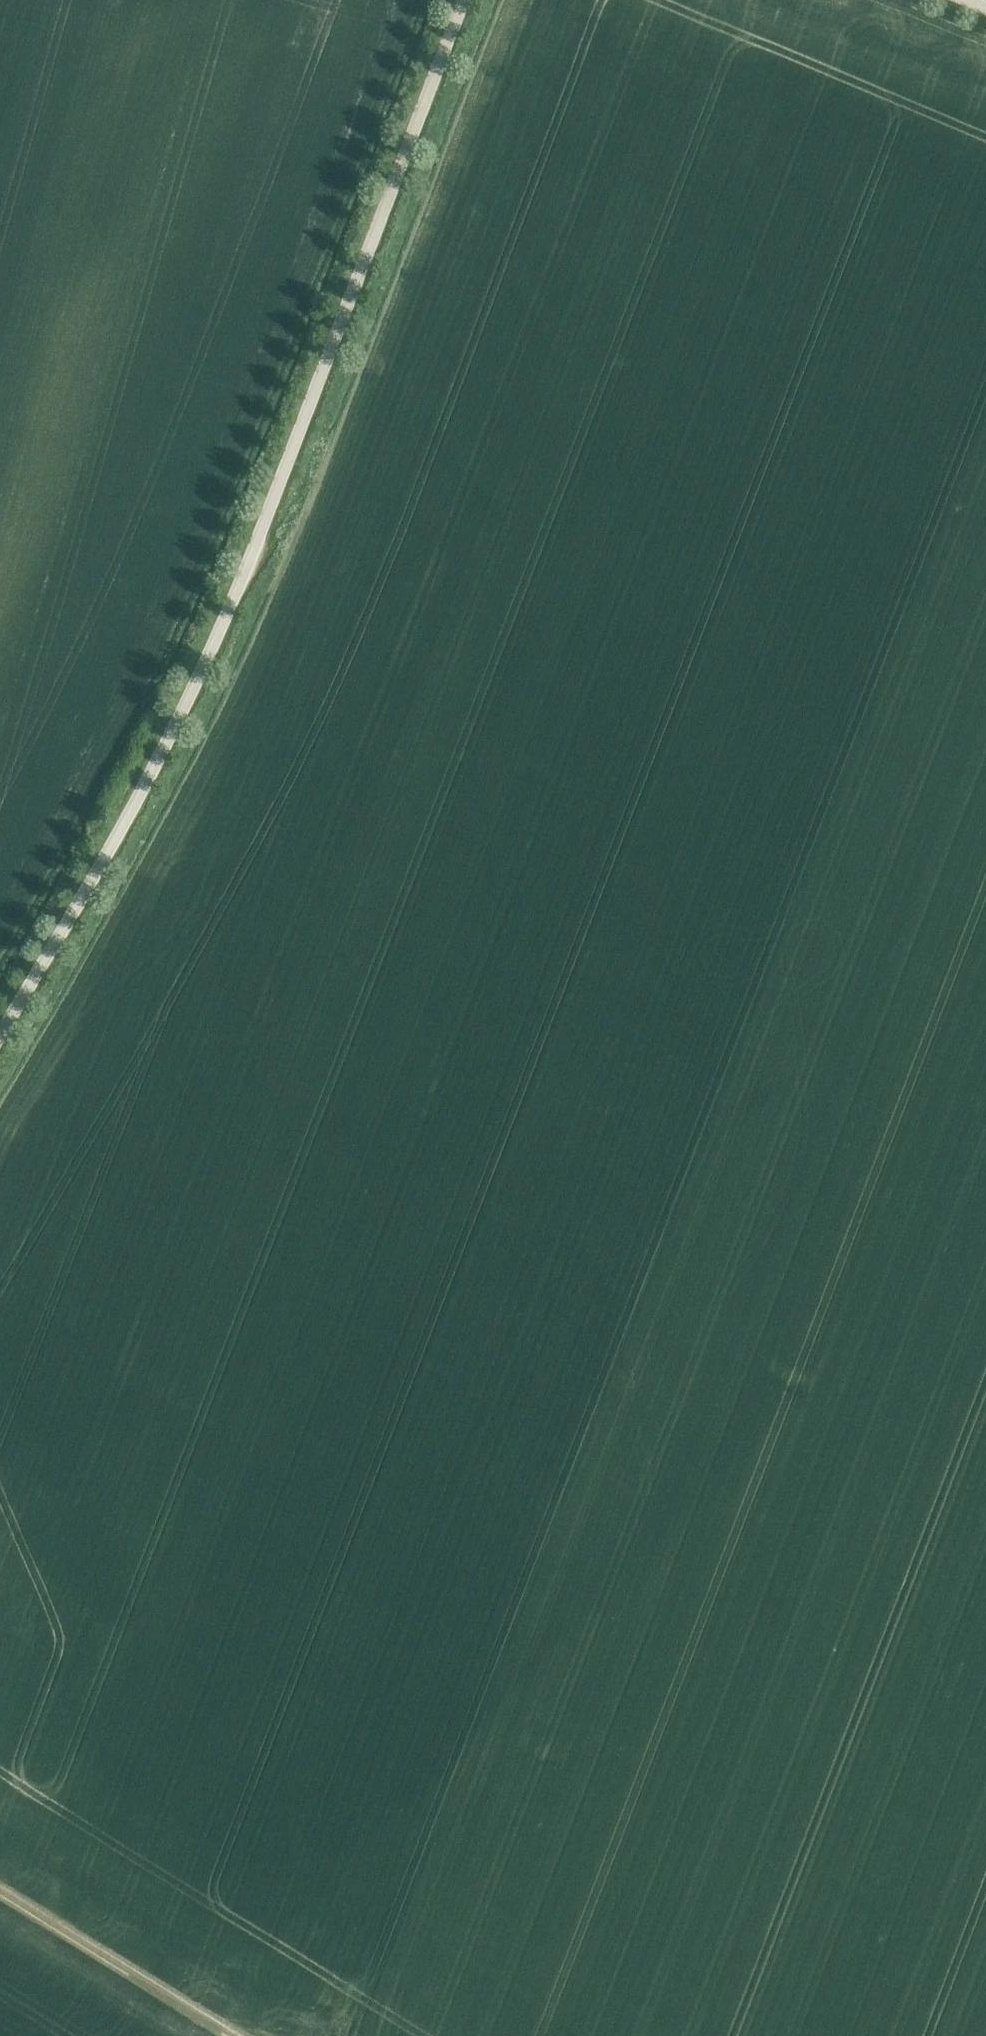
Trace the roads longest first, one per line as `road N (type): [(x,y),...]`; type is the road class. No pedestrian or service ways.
road 1 (unclassified): [(0,1033),(187,701),(464,0)]
road 2 (track): [(220,2035),(0,1899)]

